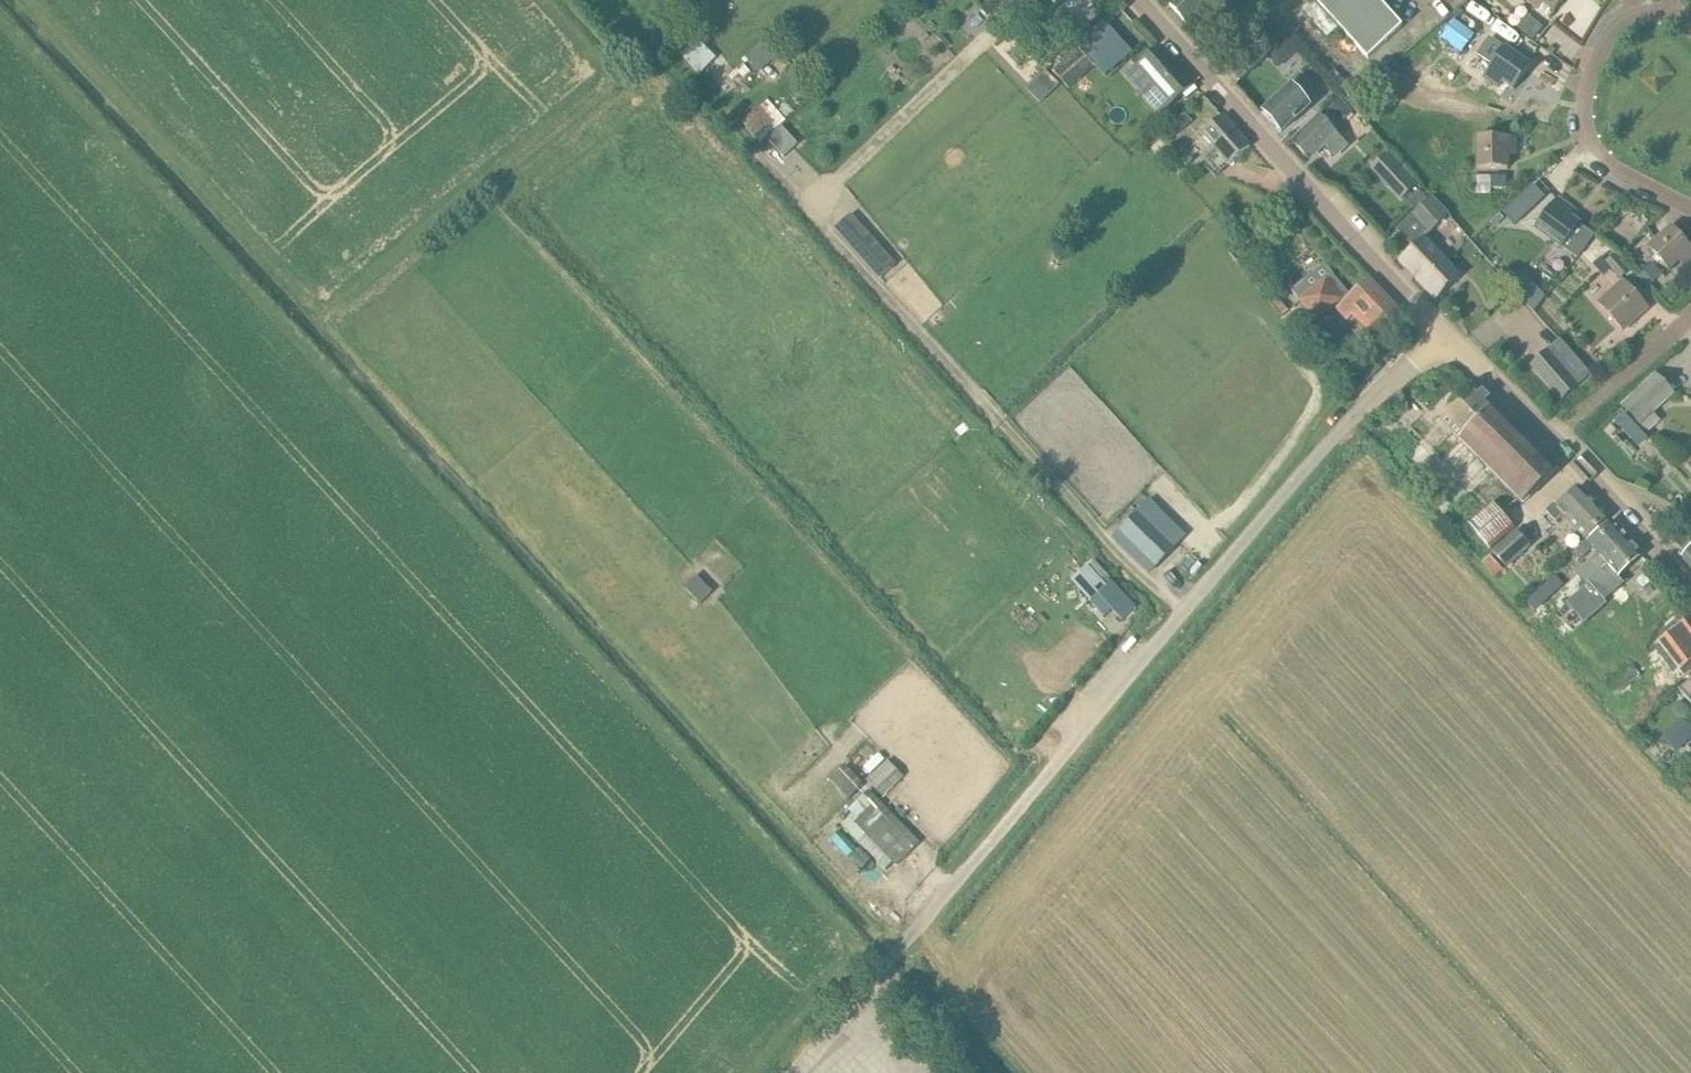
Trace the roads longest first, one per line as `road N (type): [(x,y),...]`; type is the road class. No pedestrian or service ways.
road 1 (unclassified): [(898,948),(1445,331)]
road 2 (tertiary): [(1445,331),(1143,0)]
road 3 (tertiary): [(1690,592),(1445,331)]
road 4 (residential): [(1690,209),(1607,166),(1592,147),(1586,100),(1615,27),(1656,11),(1690,29)]

